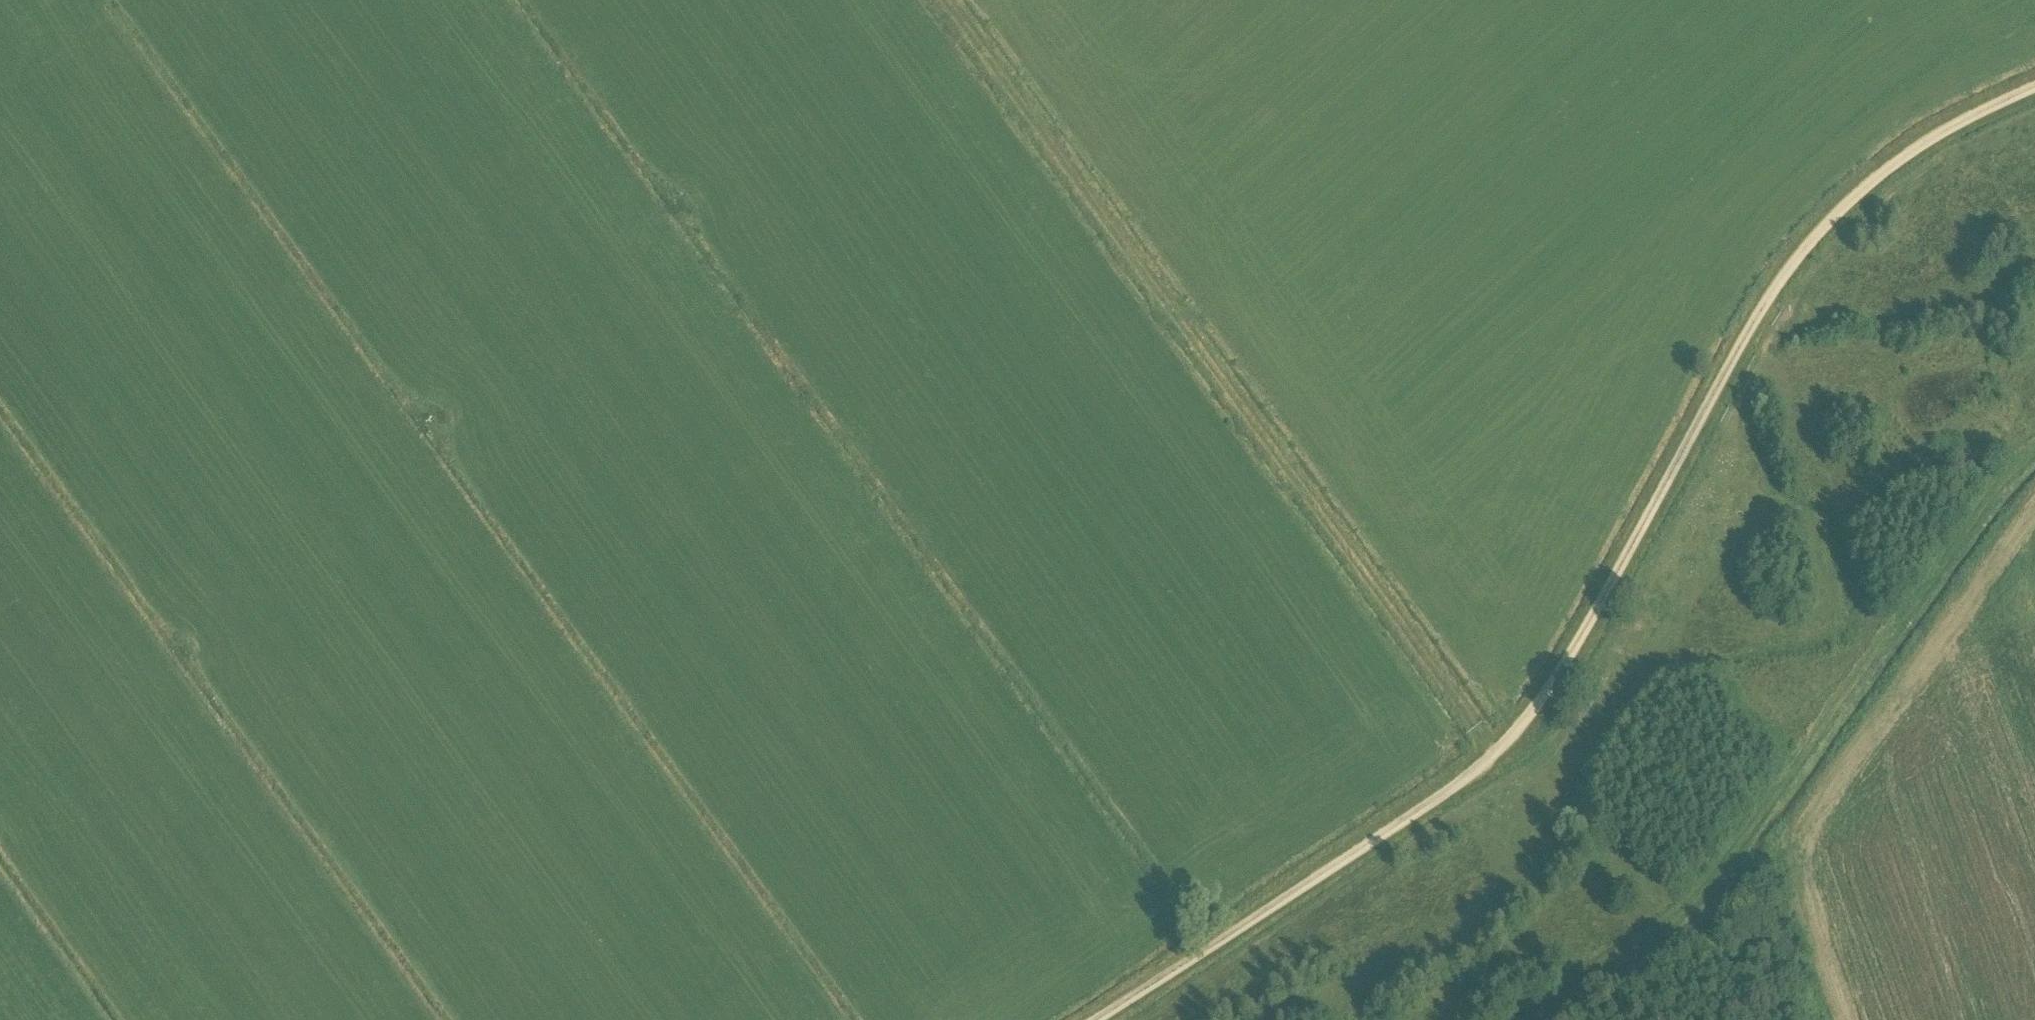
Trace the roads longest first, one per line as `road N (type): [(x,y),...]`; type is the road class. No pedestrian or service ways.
road 1 (track): [(1095,1019),(1504,750),(1610,585),(1791,262),(1880,176),(1939,133),(2034,86)]

